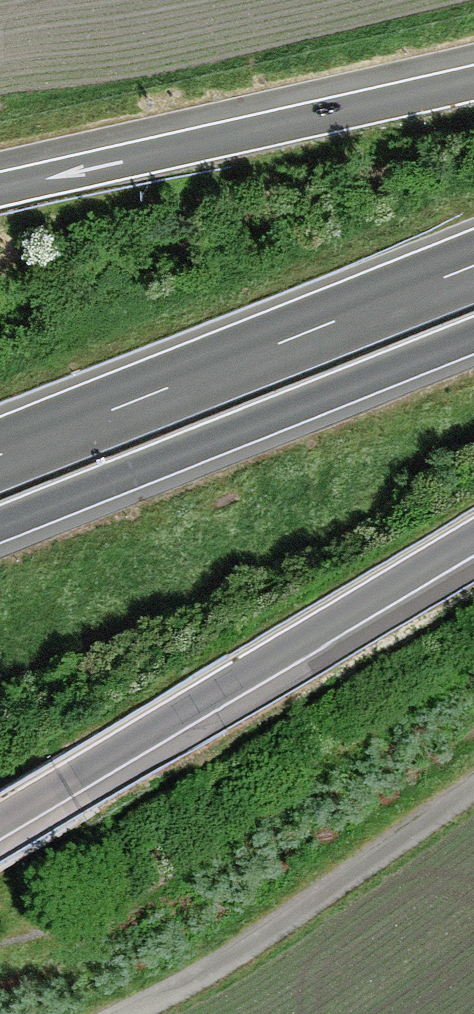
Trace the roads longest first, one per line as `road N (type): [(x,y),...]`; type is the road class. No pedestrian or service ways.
road 1 (motorway): [(0,822),(473,540)]
road 2 (motorway): [(473,264),(0,453)]
road 3 (motorway): [(0,523),(473,335)]
road 4 (motorway): [(473,77),(0,187)]
road 5 (track): [(473,787),(193,981),(118,1013)]

